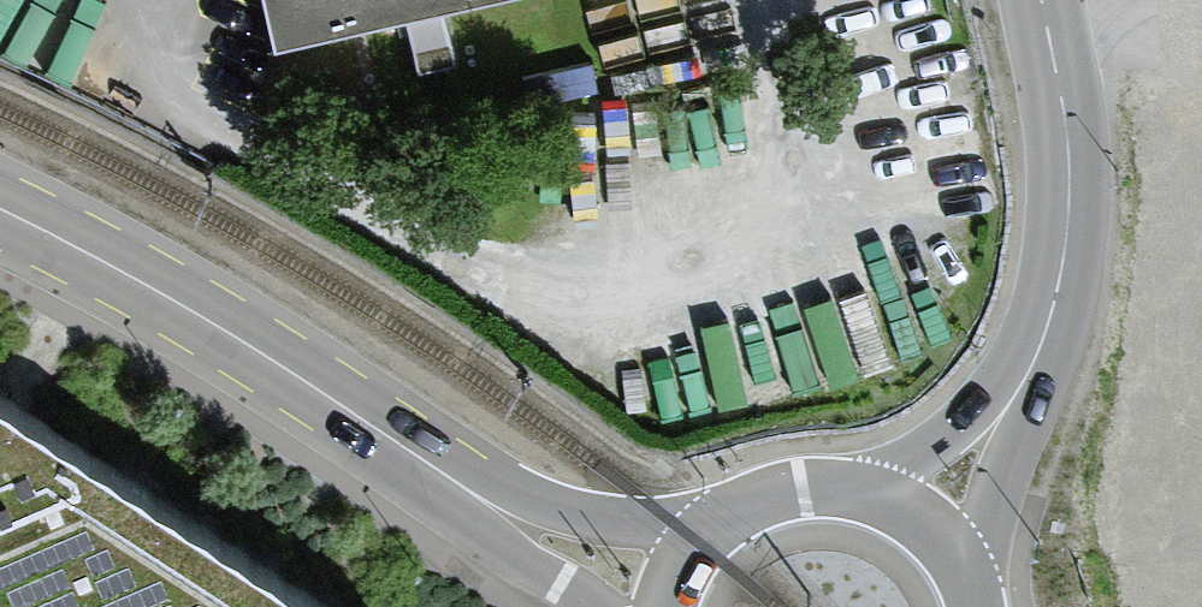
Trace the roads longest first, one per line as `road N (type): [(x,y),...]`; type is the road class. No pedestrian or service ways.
road 1 (primary): [(481,499),(308,381),(0,214)]
road 2 (primary): [(1041,0),(1070,164),(1069,238),(1041,351),(1024,383)]
road 3 (primary): [(714,526),(481,499)]
road 4 (primary): [(1024,383),(896,466),(846,487)]
road 5 (primary): [(969,581),(1024,383)]
road 6 (primary): [(969,581),(921,520),(846,487)]
road 7 (primary): [(481,499),(594,606)]
road 8 (primary): [(846,487),(764,495),(714,526)]

